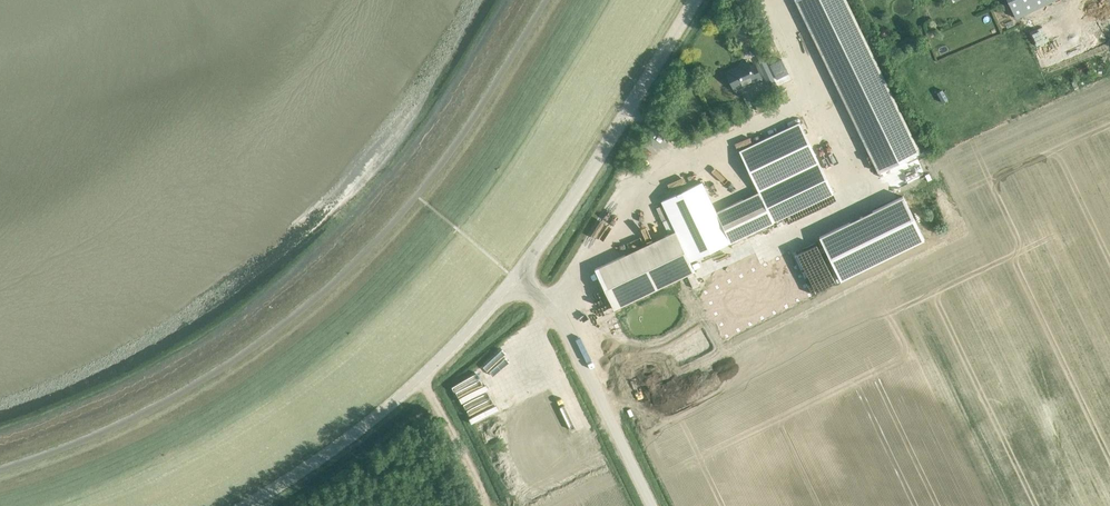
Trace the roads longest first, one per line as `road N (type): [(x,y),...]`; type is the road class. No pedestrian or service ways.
road 1 (tertiary): [(245,505),(421,377),(516,280)]
road 2 (tertiary): [(516,280),(694,0)]
road 3 (tertiary): [(648,505),(550,304),(516,280)]
road 4 (track): [(421,377),(486,505)]

